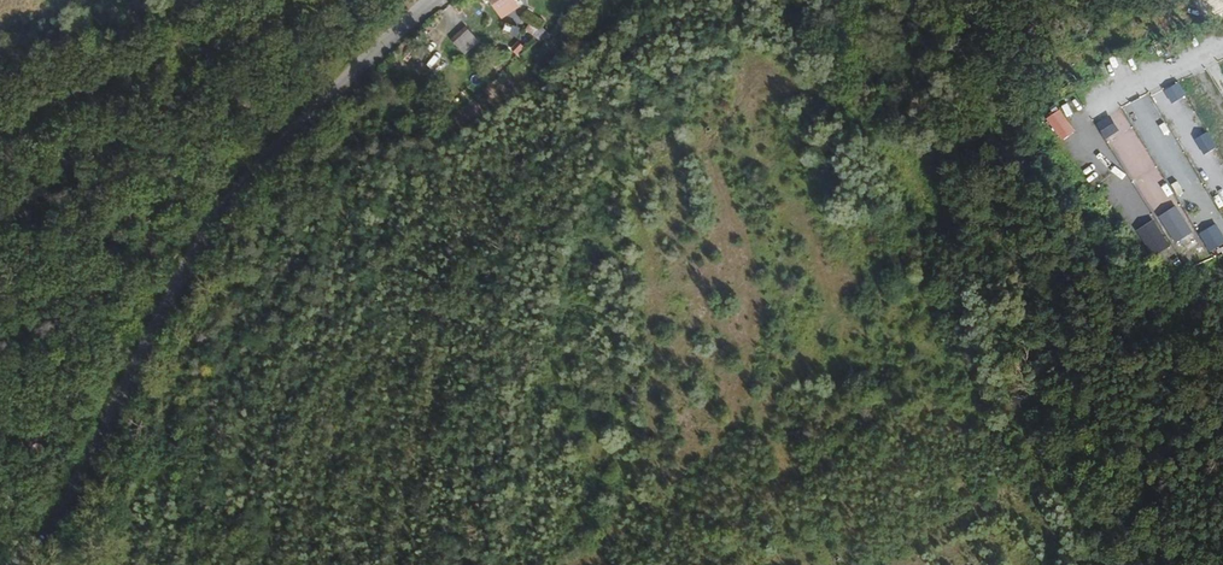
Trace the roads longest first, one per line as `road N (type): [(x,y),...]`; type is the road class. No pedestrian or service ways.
road 1 (tertiary): [(434,0),(320,105),(200,248),(101,444),(19,564)]
road 2 (track): [(0,148),(353,0)]
road 3 (track): [(0,268),(31,264),(56,354),(50,391),(0,470)]
road 4 (track): [(1112,564),(1025,417)]

